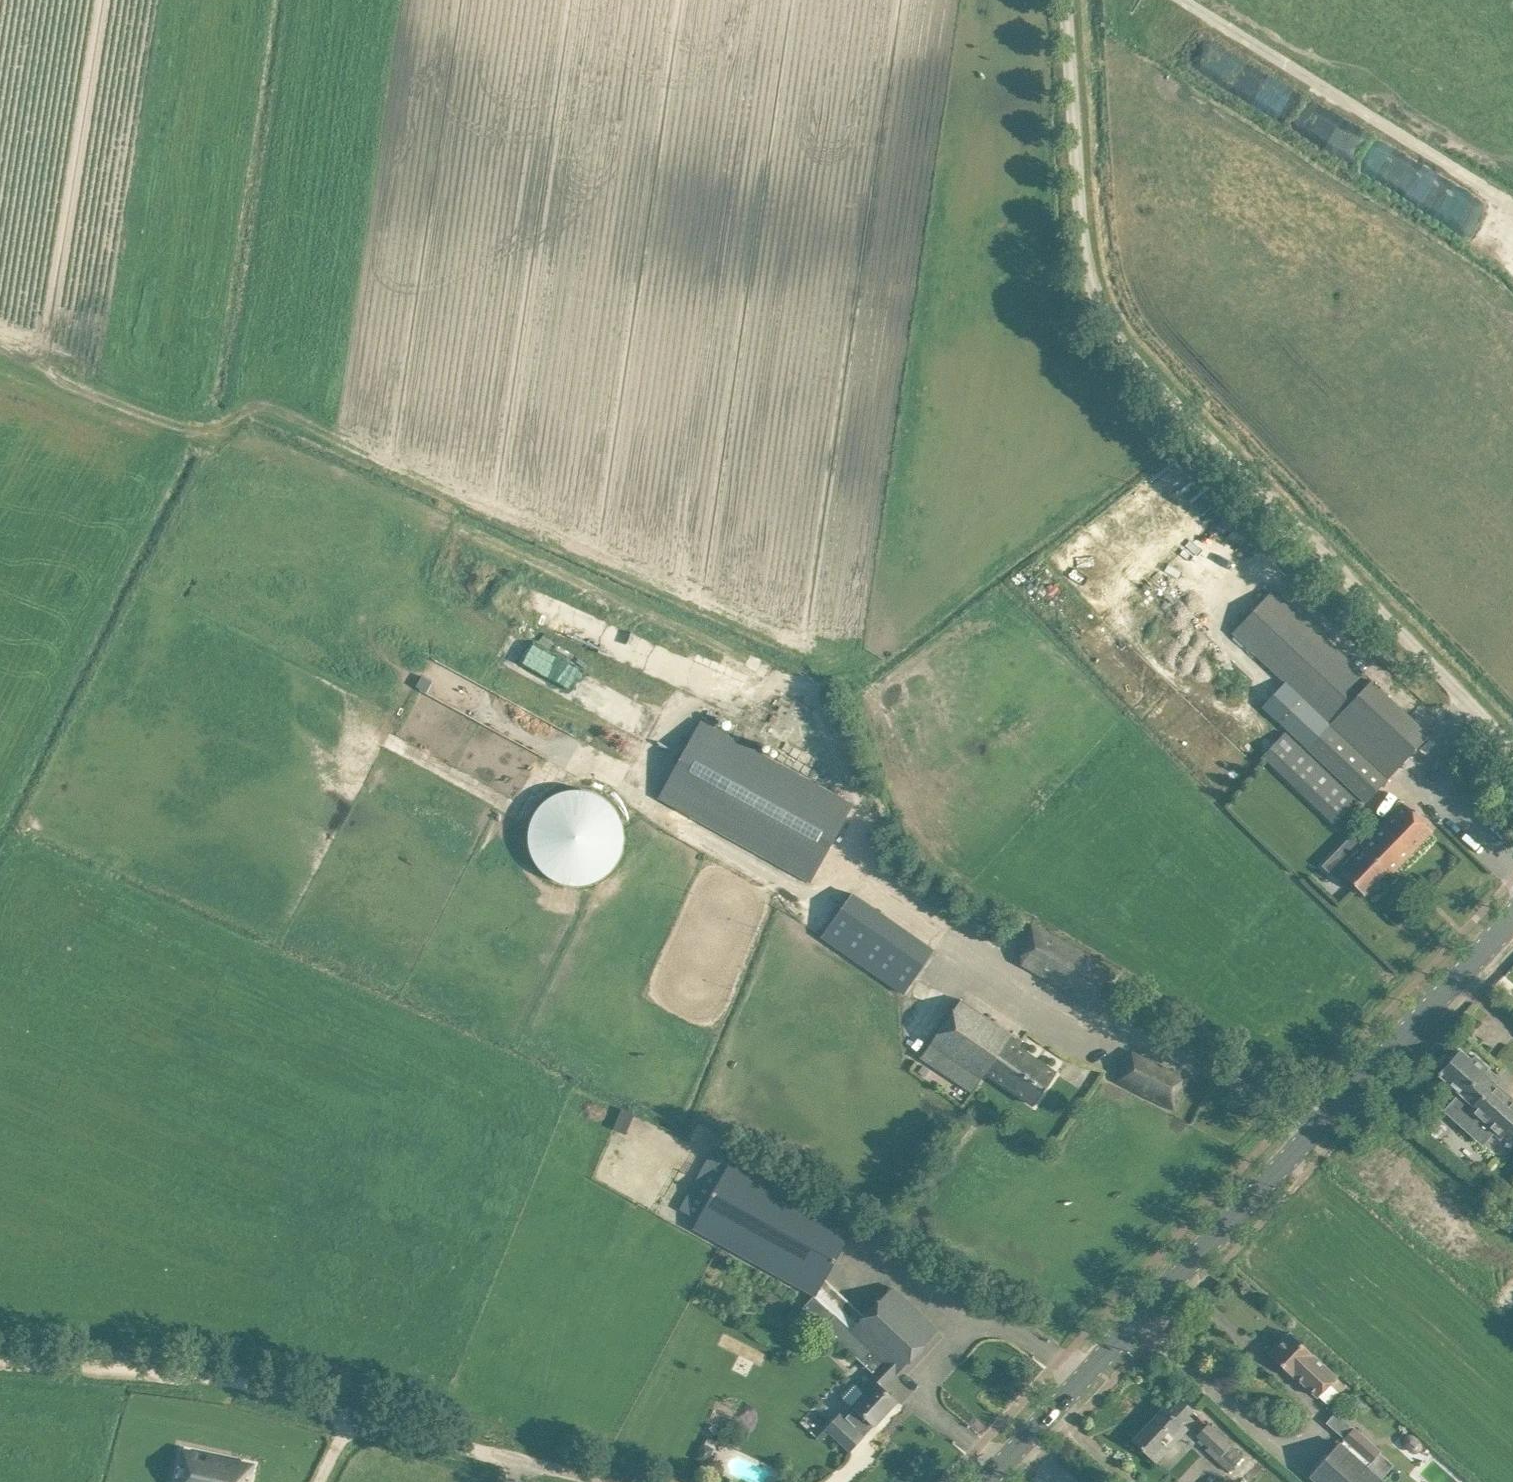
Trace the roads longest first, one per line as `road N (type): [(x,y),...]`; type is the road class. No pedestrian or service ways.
road 1 (track): [(0,348),(191,432),(270,445),(808,692),(862,810),(867,875),(1113,1039),(1145,1039),(1295,1110),(1316,1128)]
road 2 (unclassified): [(1512,747),(1136,365),(1105,319),(1089,279),(1065,0)]
road 3 (secondary): [(985,1481),(1512,921)]
road 4 (track): [(492,1453),(159,1368),(0,1356)]

